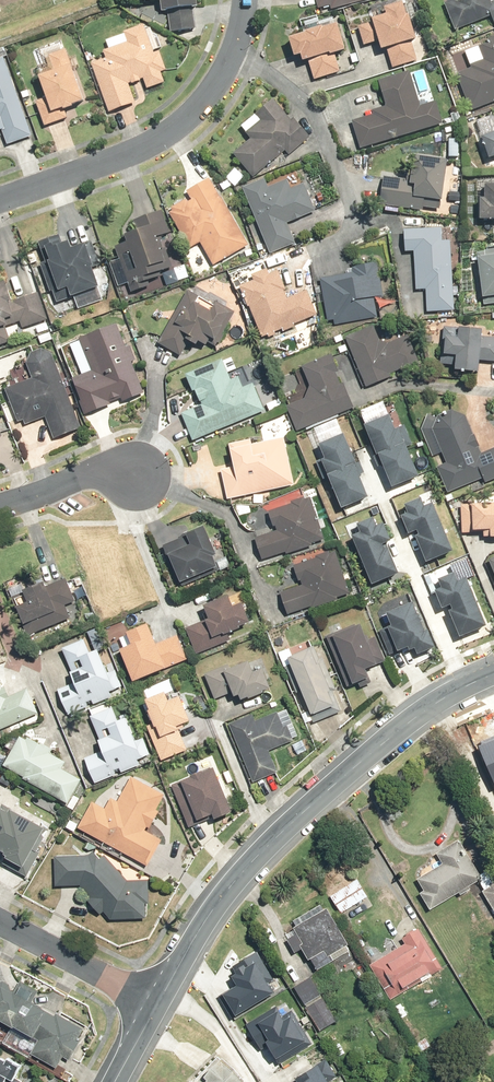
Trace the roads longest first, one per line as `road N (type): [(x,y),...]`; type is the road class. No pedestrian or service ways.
road 1 (tertiary): [(158,998),(223,897),(303,816),(408,724),(493,675)]
road 2 (residential): [(0,199),(143,148),(182,125),(219,86),(247,0)]
road 3 (residential): [(158,998),(0,920)]
road 4 (residential): [(0,503),(99,471),(145,475)]

